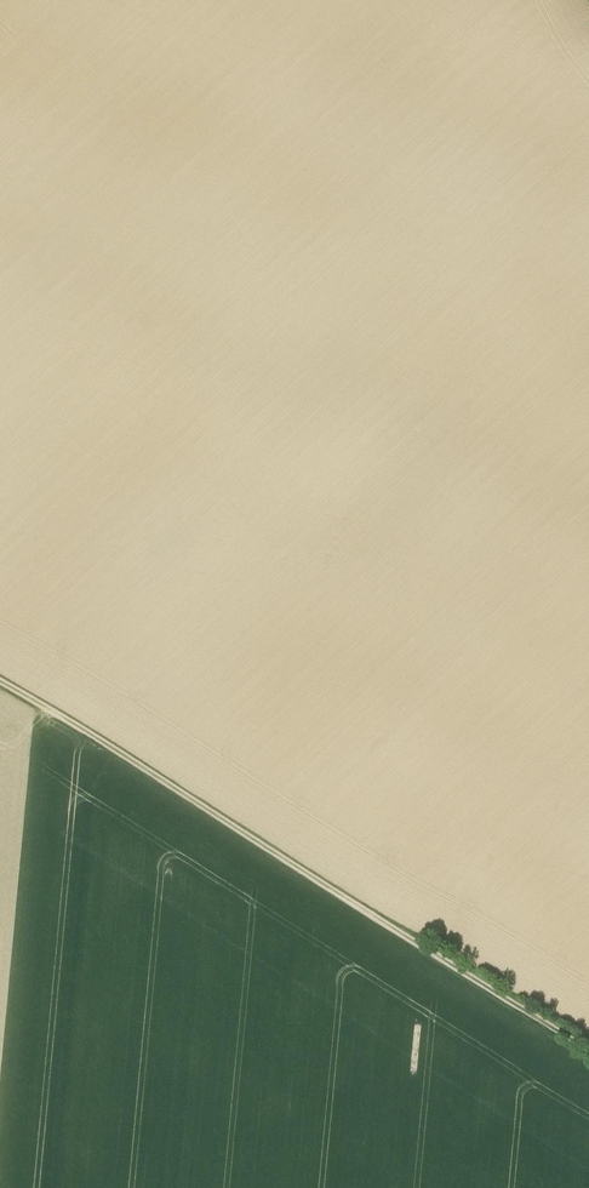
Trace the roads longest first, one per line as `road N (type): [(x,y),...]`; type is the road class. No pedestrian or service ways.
road 1 (track): [(0,681),(588,1050)]

